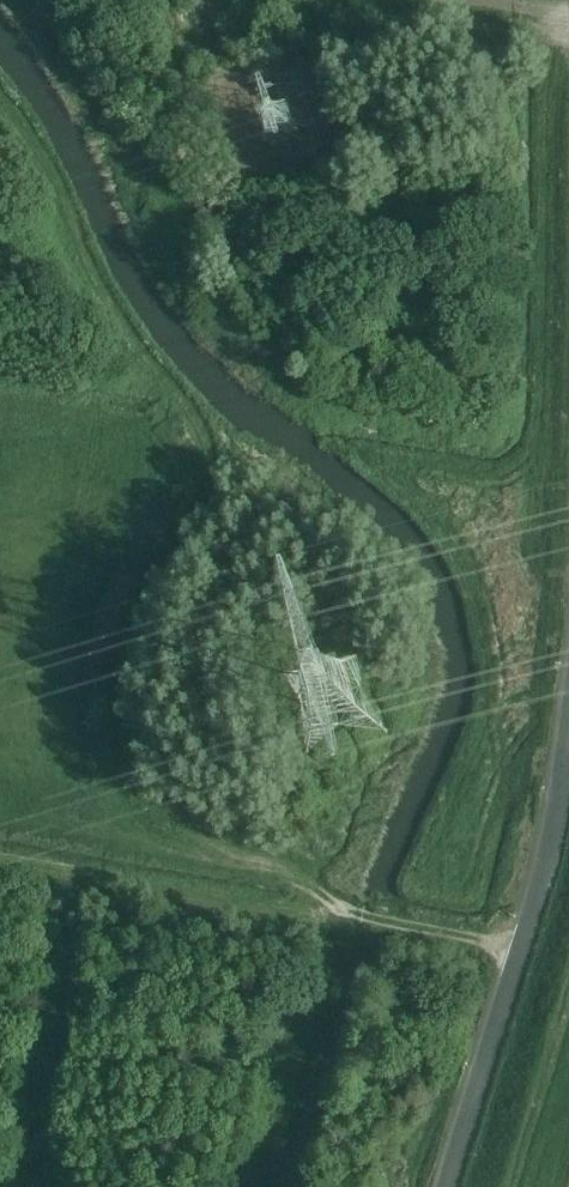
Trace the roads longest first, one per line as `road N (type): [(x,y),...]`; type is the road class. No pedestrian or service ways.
road 1 (track): [(378,470),(501,479),(529,474),(541,449),(557,22)]
road 2 (track): [(0,856),(520,949)]
road 3 (unclassified): [(447,1186),(552,835),(568,728)]
road 4 (track): [(302,486),(238,590),(220,655),(244,765)]
road 5 (track): [(568,24),(415,0)]

